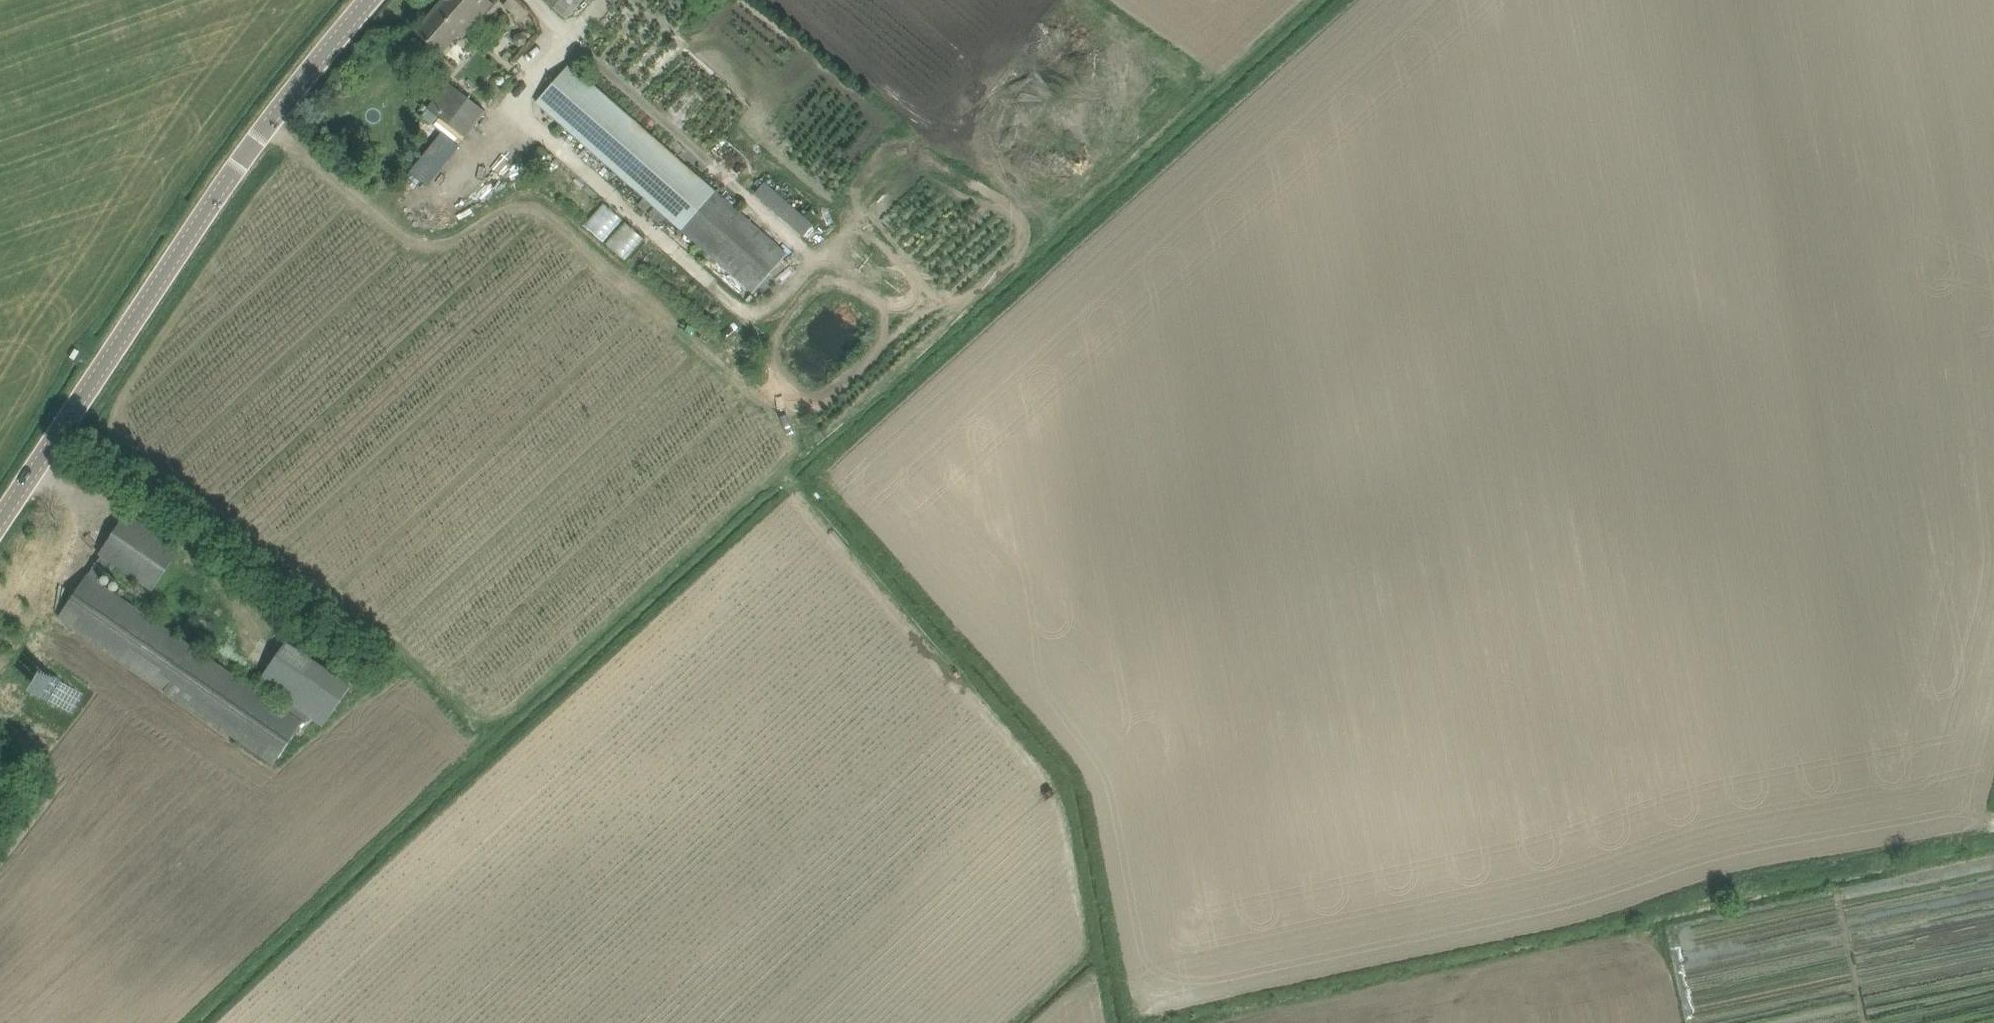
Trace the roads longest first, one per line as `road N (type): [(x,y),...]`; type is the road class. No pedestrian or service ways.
road 1 (unclassified): [(0,526),(260,133),(372,0)]

